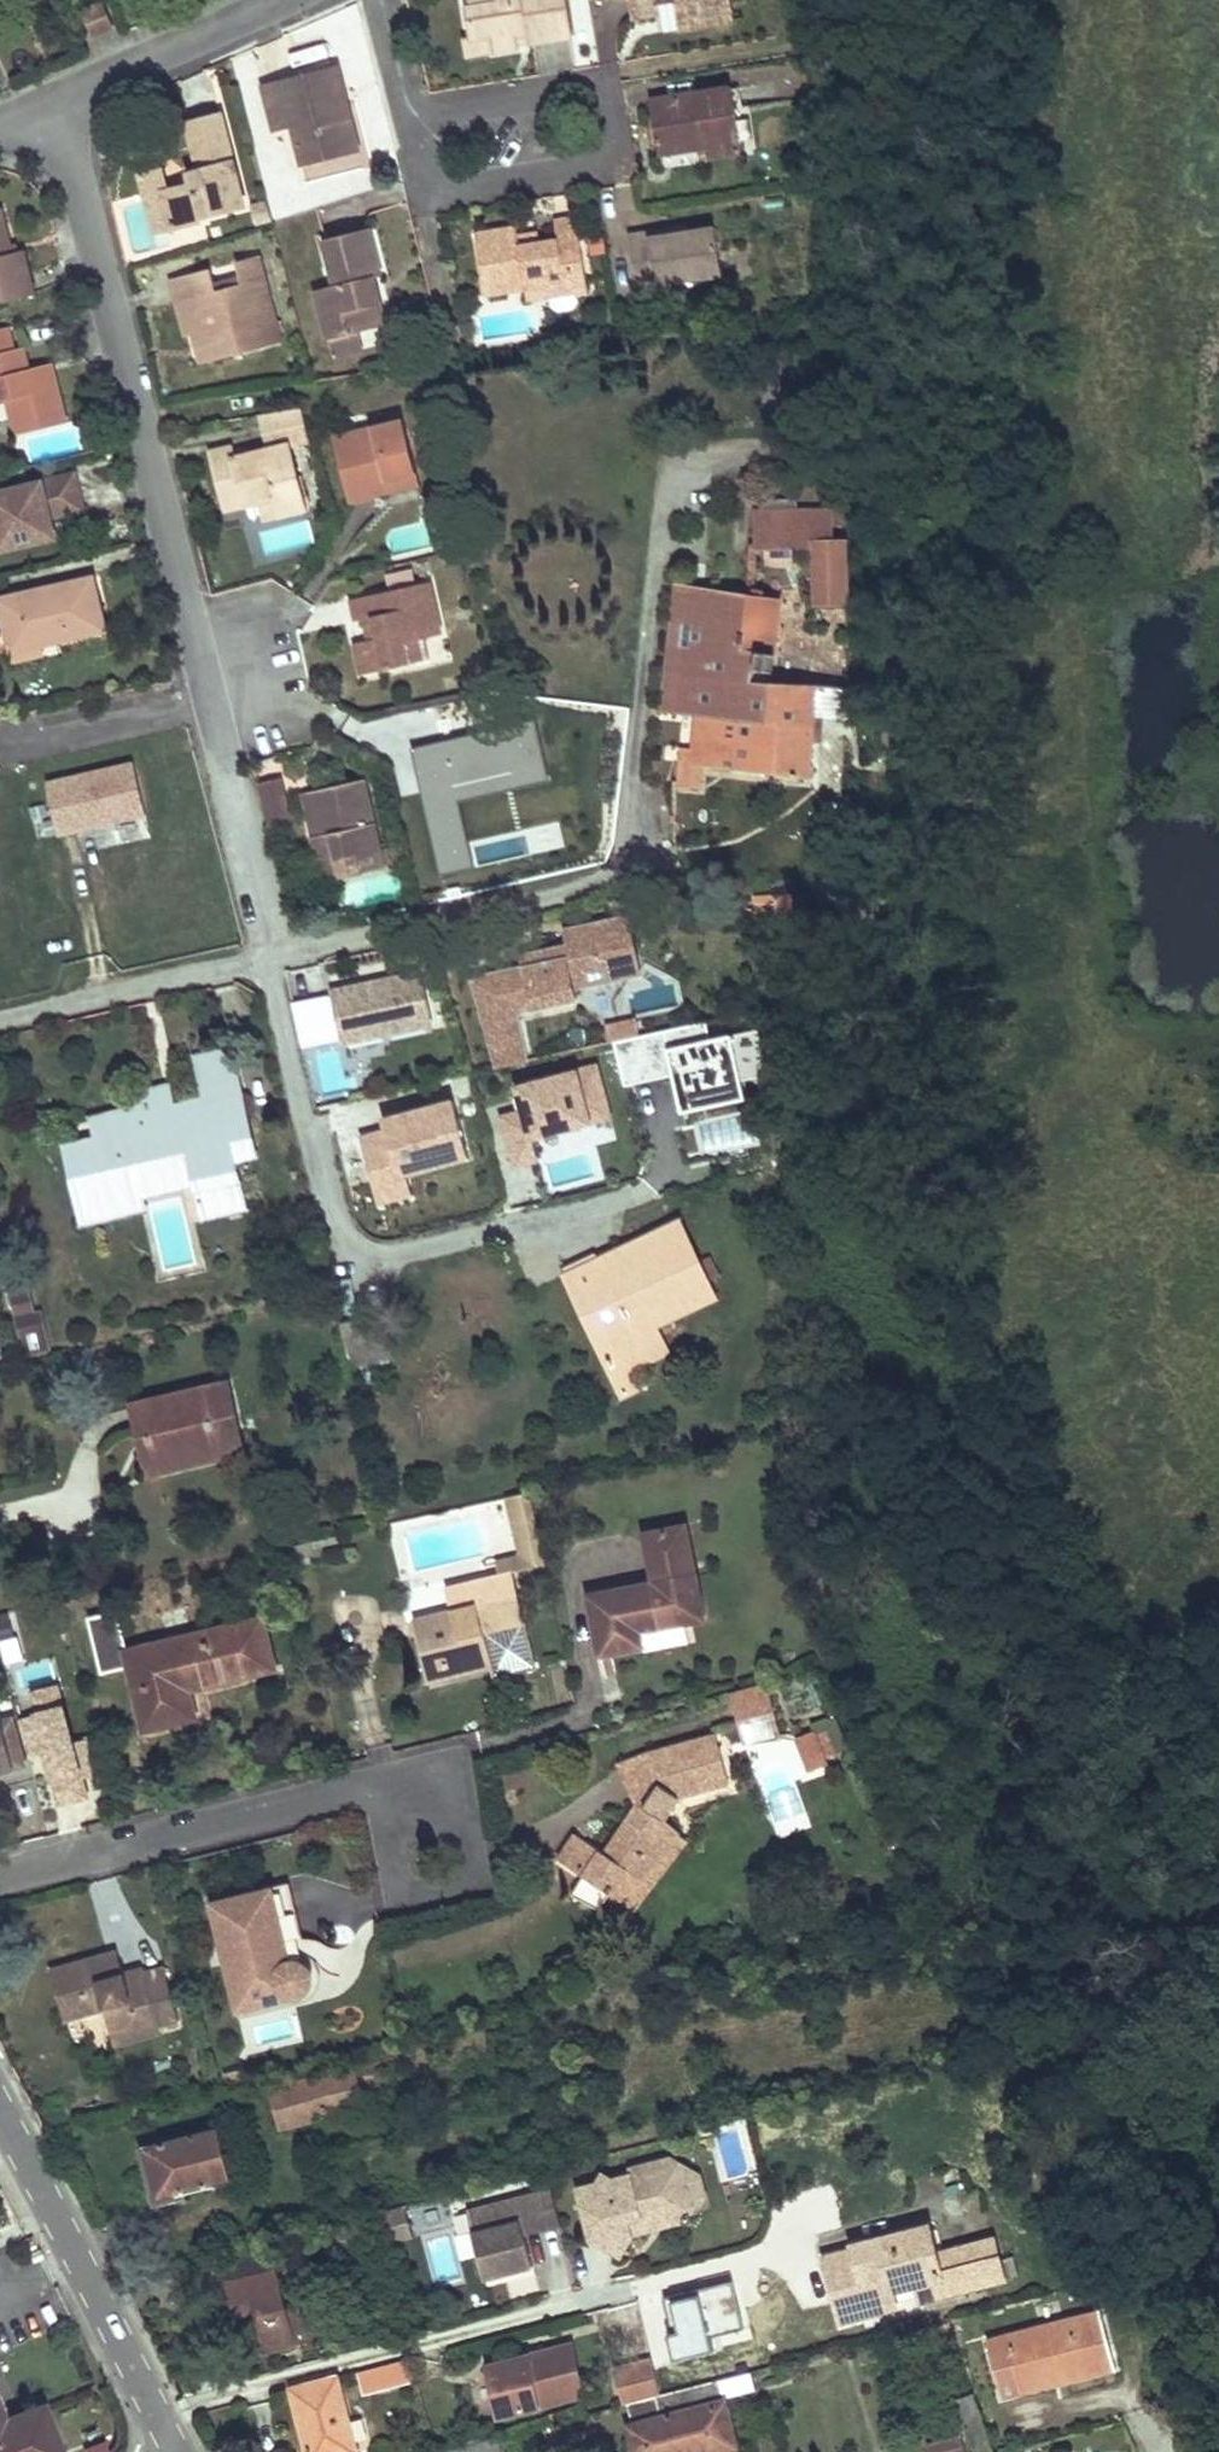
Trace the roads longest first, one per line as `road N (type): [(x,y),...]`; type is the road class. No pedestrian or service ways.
road 1 (residential): [(210,705),(49,98)]
road 2 (residential): [(640,1198),(409,1257),(359,1249),(322,1191),(275,957)]
road 3 (residential): [(435,1861),(400,1801),(355,1793),(0,1881)]
road 4 (residential): [(641,805),(638,874),(275,957)]
road 5 (residential): [(174,2451),(0,2112)]
road 6 (residential): [(402,108),(427,188),(614,157),(601,79)]
road 7 (residential): [(275,957),(0,1019)]
road 8 (residential): [(275,957),(210,705)]
road 9 (residential): [(49,98),(262,0)]
road 10 (residential): [(12,749),(210,705)]
road 11 (residential): [(601,79),(402,108)]

